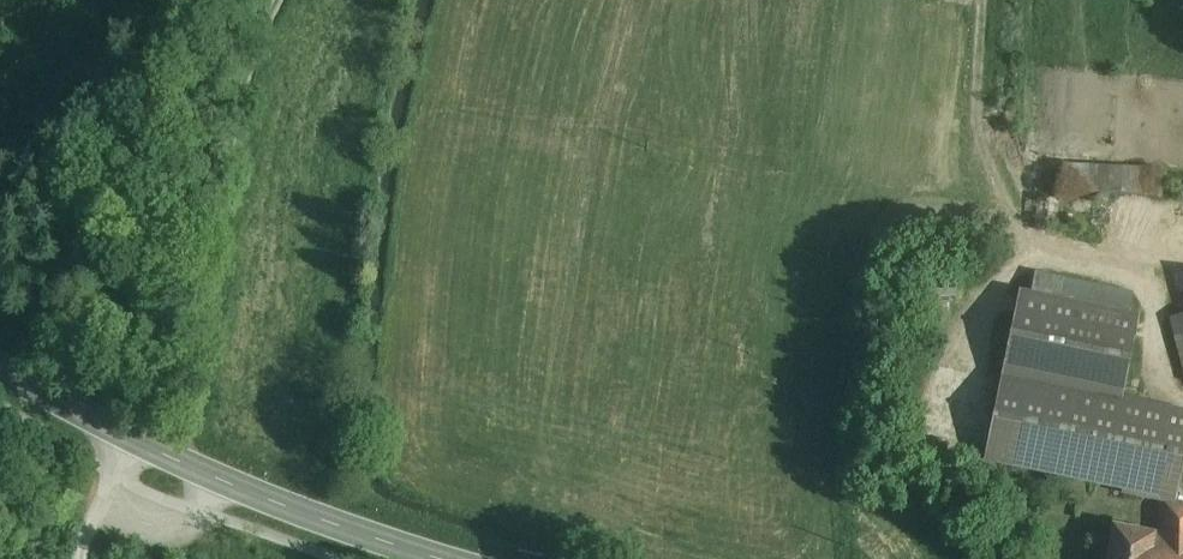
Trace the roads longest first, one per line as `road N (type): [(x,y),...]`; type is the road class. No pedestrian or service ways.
road 1 (residential): [(272,0),(230,166),(189,466)]
road 2 (tertiary): [(438,558),(328,527),(189,466)]
road 3 (tertiary): [(189,466),(0,368)]

